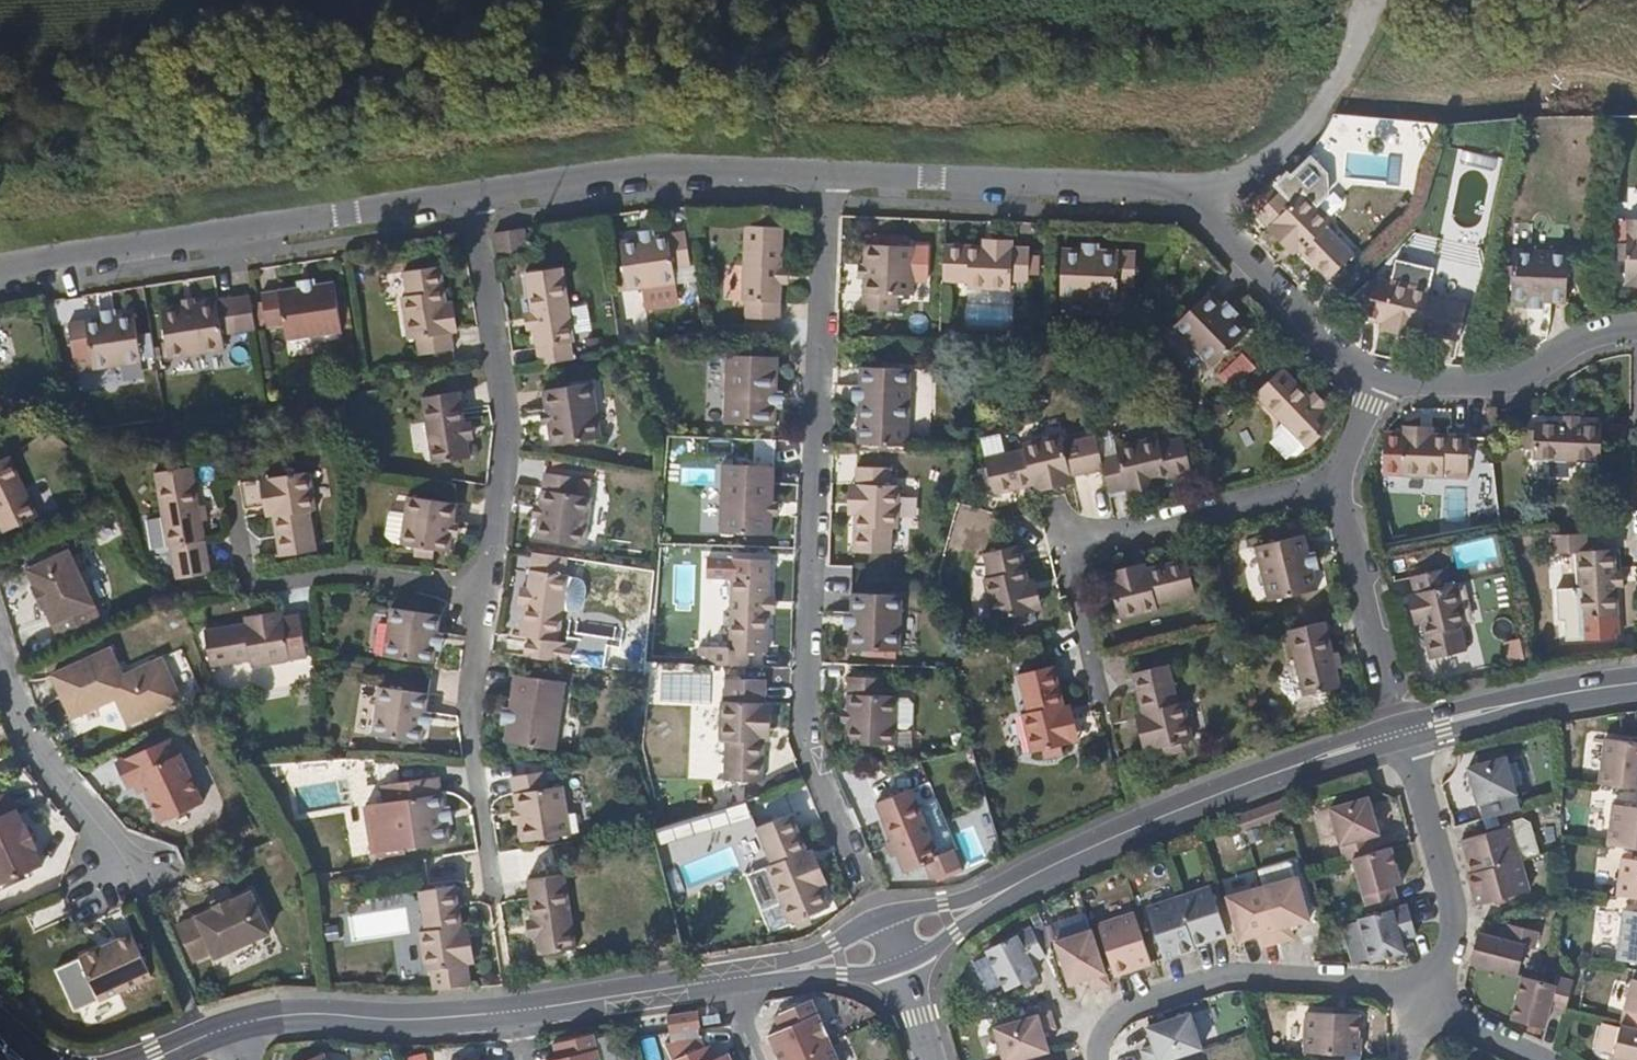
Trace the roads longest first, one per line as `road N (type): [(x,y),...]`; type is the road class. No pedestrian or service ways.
road 1 (residential): [(825,173),(804,731),(887,942)]
road 2 (unclassified): [(887,942),(1262,776),(1400,733)]
road 3 (residential): [(470,194),(0,271)]
road 4 (residential): [(1336,484),(1083,544),(1074,561),(1100,694)]
road 5 (residential): [(482,594),(507,426),(470,194)]
road 6 (residential): [(1415,993),(1225,974),(1119,1009),(1102,1031),(1096,1059)]
road 7 (residential): [(825,173),(641,169),(470,194)]
road 8 (residential): [(1164,187),(825,173)]
road 9 (residential): [(232,498),(249,583),(341,572),(482,594)]
road 10 (unclassified): [(1164,187),(1240,184),(1303,137),(1349,71),(1372,0)]
road 11 (residential): [(493,881),(469,713),(482,594)]
road 12 (residential): [(1379,376),(1341,352),(1204,208),(1164,187)]
road 13 (residential): [(1400,733),(1445,882),(1451,929),(1415,993)]
road 14 (unclassified): [(509,1011),(319,1010),(234,1022)]
road 15 (residential): [(1636,329),(1584,335),(1499,383),(1432,386),(1379,376)]
road 16 (residential): [(1336,484),(1400,733)]
road 17 (residential): [(0,650),(21,724),(128,864)]
road 18 (unclassified): [(1400,733),(1636,682)]
road 19 (unclassified): [(722,980),(509,1011)]
road 20 (unclassified): [(887,942),(722,980)]
road 21 (residential): [(1415,993),(1537,1059)]
road 22 (residential): [(929,1059),(887,942)]

